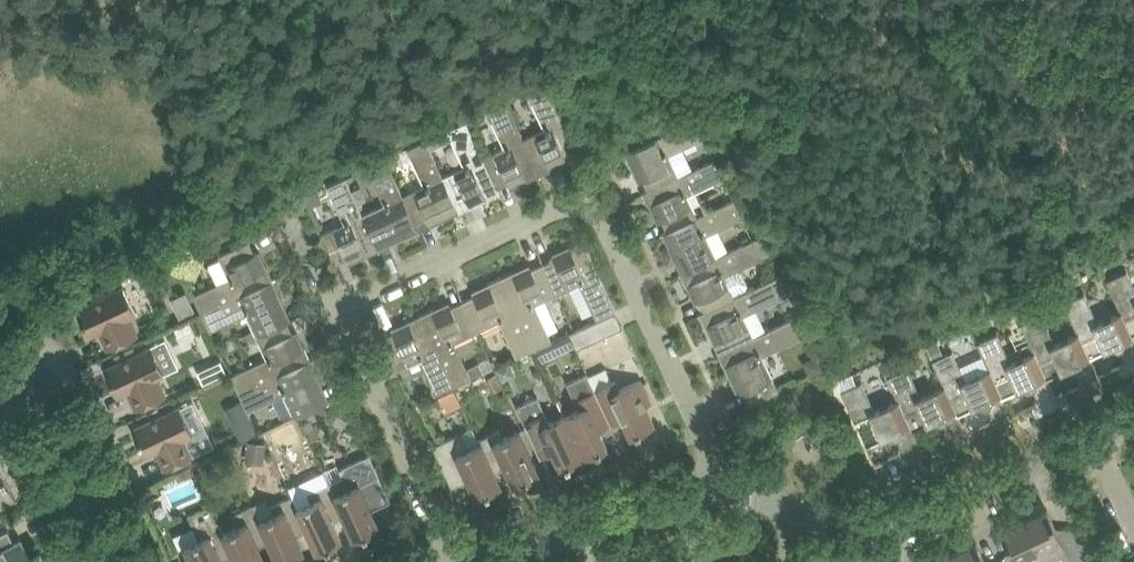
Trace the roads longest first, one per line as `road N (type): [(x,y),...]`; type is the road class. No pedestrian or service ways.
road 1 (residential): [(455,561),(334,315),(334,290),(343,275),(540,201),(552,186),(577,191),(676,368),(698,476)]
road 2 (residential): [(1077,410),(929,480),(843,490),(778,476)]
road 3 (residential): [(698,476),(467,561)]
road 4 (residential): [(102,561),(22,351)]
road 5 (residential): [(1133,518),(1077,410)]

